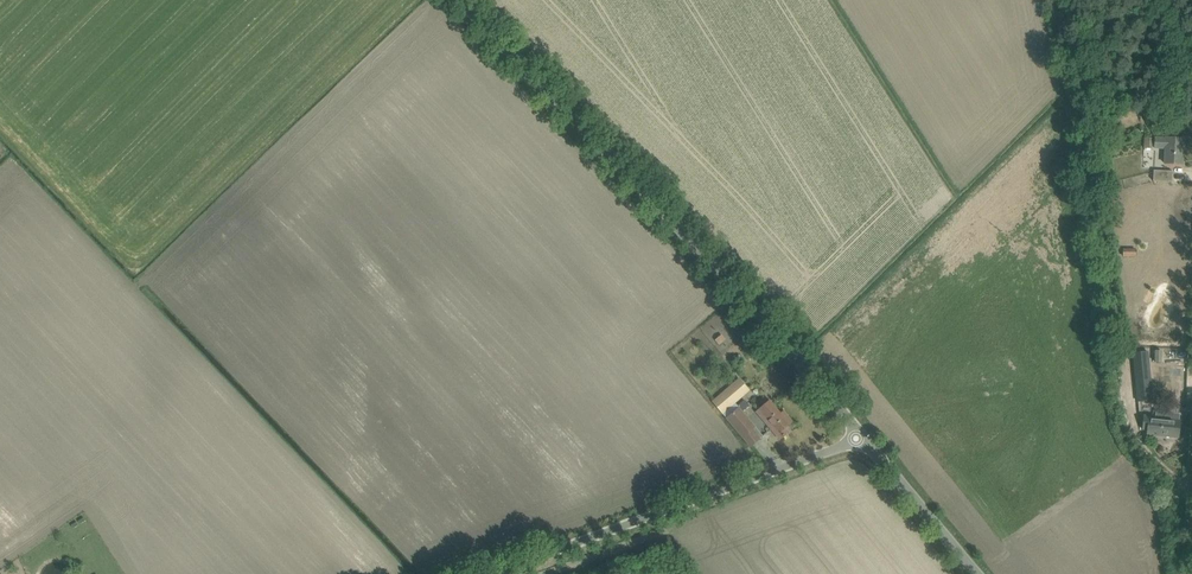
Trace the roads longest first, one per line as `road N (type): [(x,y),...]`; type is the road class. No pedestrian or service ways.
road 1 (unclassified): [(864,438),(636,181),(461,0)]
road 2 (track): [(1191,479),(1166,467),(1135,433),(1049,0)]
road 3 (unclassified): [(490,573),(864,438)]
road 4 (unclassified): [(977,573),(864,438)]

